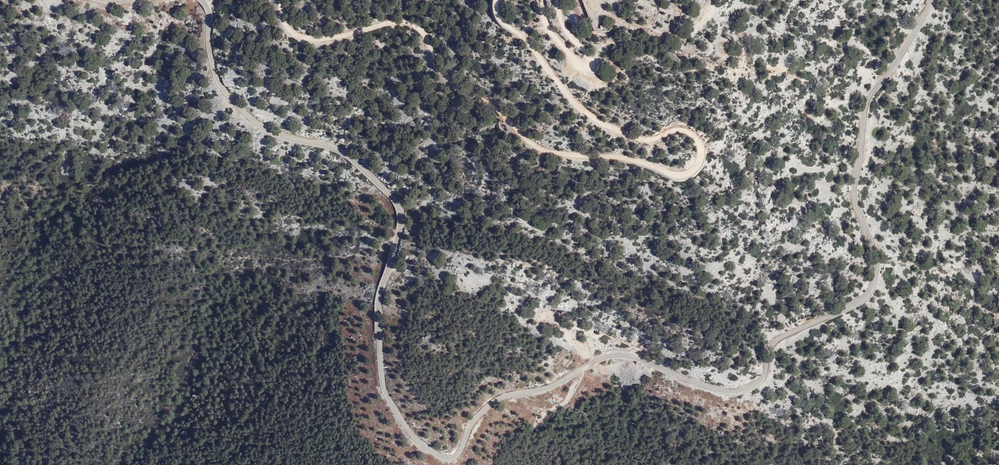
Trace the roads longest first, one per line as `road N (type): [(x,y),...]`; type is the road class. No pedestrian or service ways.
road 1 (unclassified): [(931,0),(865,107),(854,196),(875,272),(861,300),(777,341),(762,379),(749,387),(726,392),(632,356),(602,358),(549,388),(498,400),(454,457),(445,458),(409,432),(383,383),(378,306),(398,205),(336,148),(269,131),(233,102),(214,72),(201,0)]
road 2 (track): [(282,0),(290,30),(305,38),(403,22),(418,27),(446,75),(541,150),(625,158),(674,174),(698,165),(700,148),(687,132),(645,140),(575,104),(503,23),(496,0)]
road 3 (track): [(539,0),(547,29),(578,65),(589,65),(557,0)]

